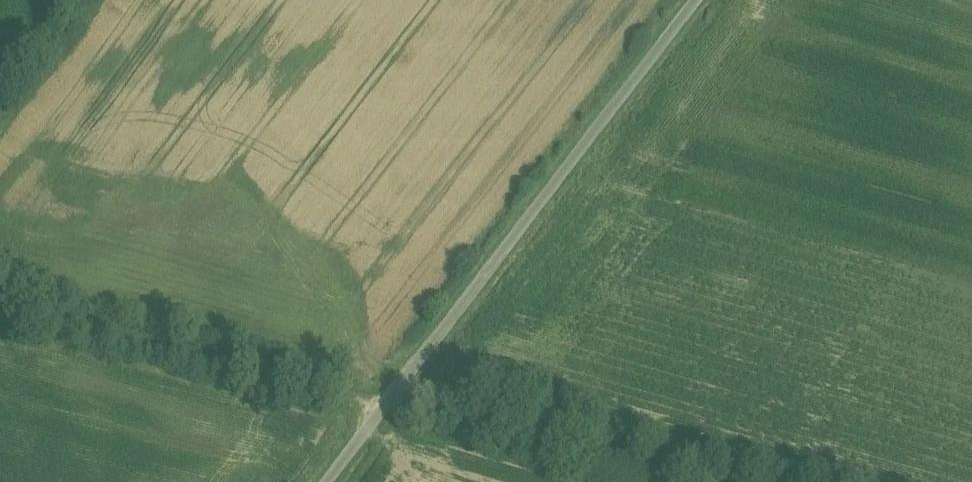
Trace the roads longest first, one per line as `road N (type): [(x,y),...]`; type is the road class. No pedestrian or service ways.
road 1 (track): [(0,287),(387,403),(691,481)]
road 2 (unclassified): [(696,0),(327,481)]

